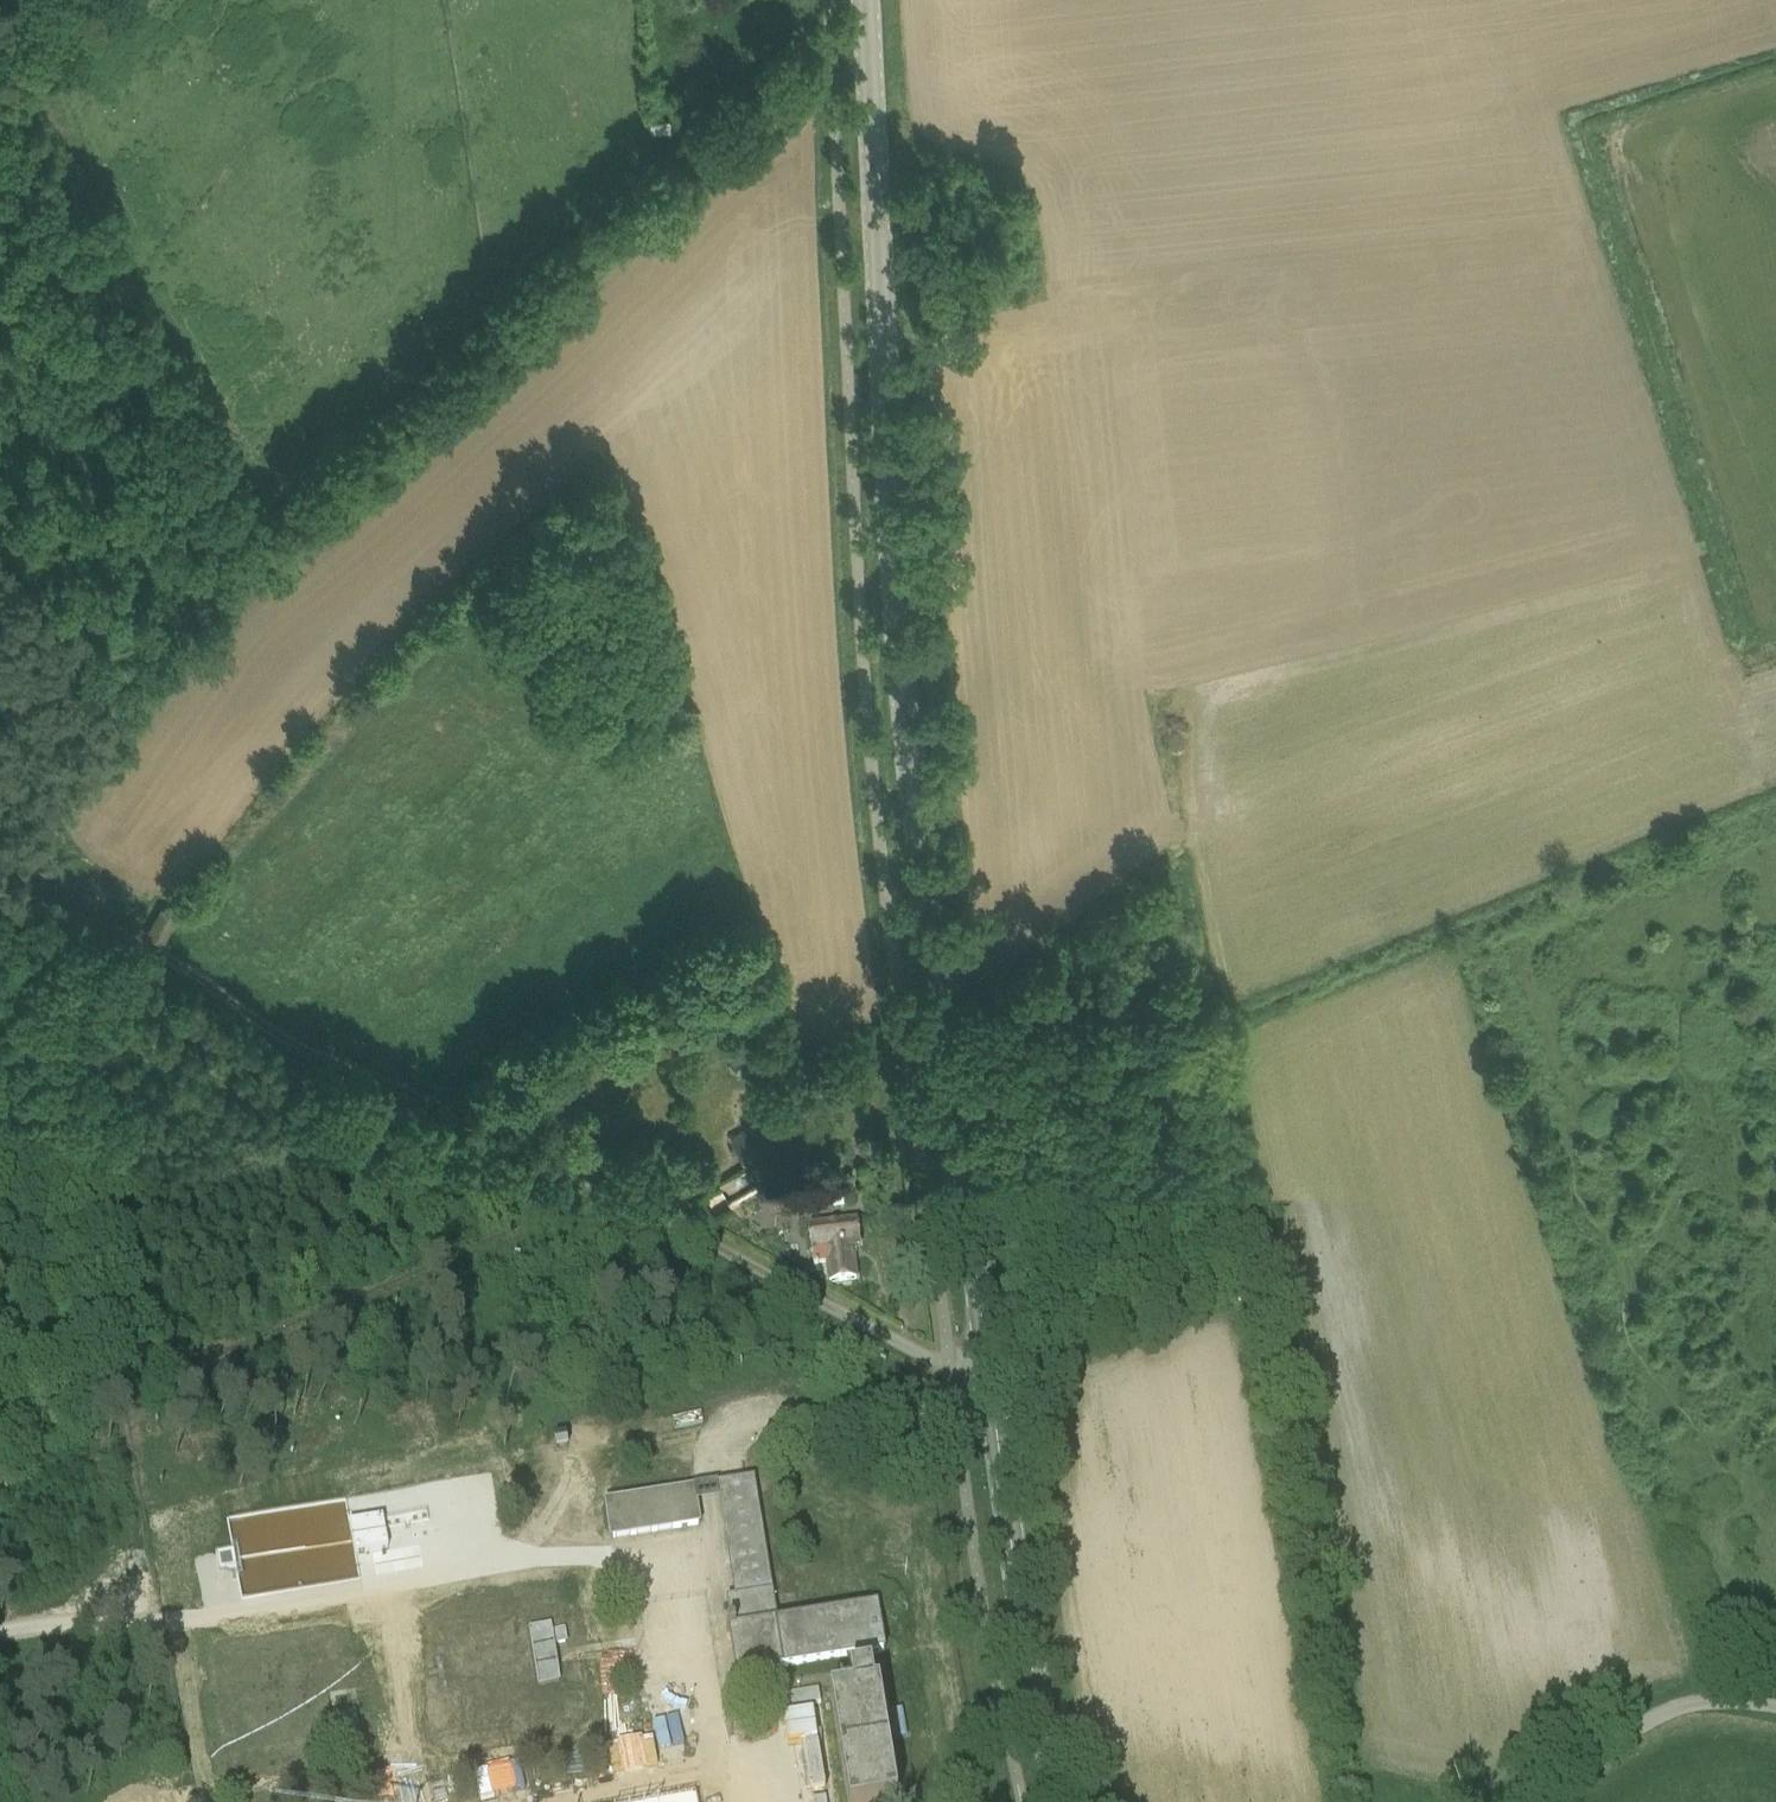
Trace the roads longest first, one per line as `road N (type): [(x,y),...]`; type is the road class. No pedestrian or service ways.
road 1 (tertiary): [(1062,1801),(1023,1620),(988,1378),(903,693),(868,0)]
road 2 (track): [(0,885),(118,941),(353,1075),(562,1152),(662,1218),(835,1312),(988,1378)]
road 3 (track): [(1775,1707),(1721,1702),(1672,1712),(1624,1738),(1547,1801)]
road 4 (track): [(0,1636),(162,1625)]

